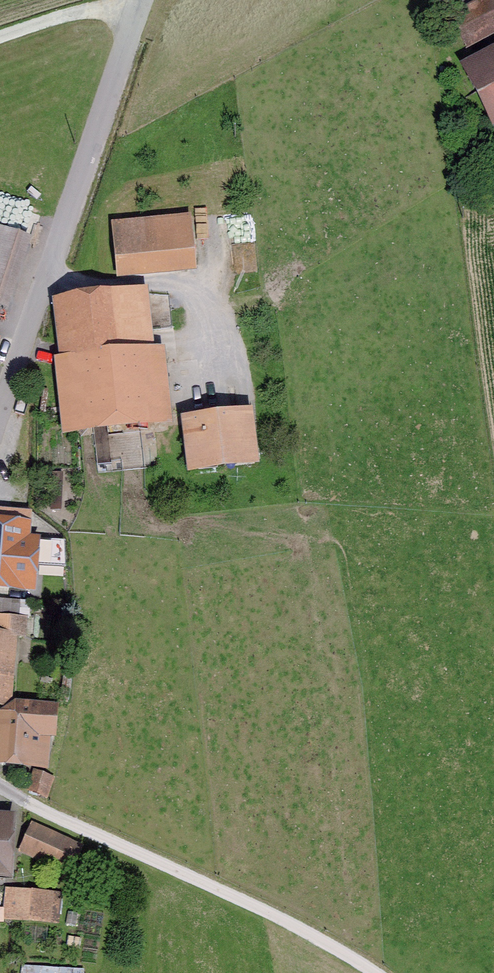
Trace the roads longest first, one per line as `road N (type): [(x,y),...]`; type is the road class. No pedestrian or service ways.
road 1 (residential): [(141,0),(0,418)]
road 2 (track): [(366,972),(300,926),(62,814),(0,775)]
road 3 (track): [(0,35),(72,14),(138,6)]

